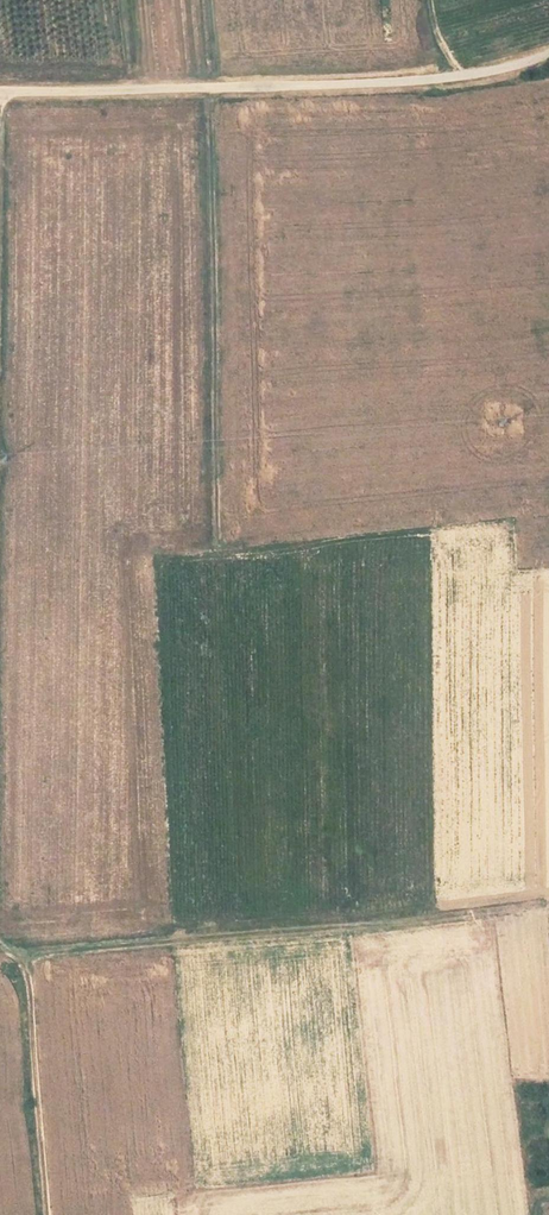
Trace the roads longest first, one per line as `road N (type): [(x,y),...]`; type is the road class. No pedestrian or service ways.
road 1 (track): [(0,98),(326,87),(501,69),(548,56)]
road 2 (track): [(48,1214),(29,994),(24,966),(0,944)]

